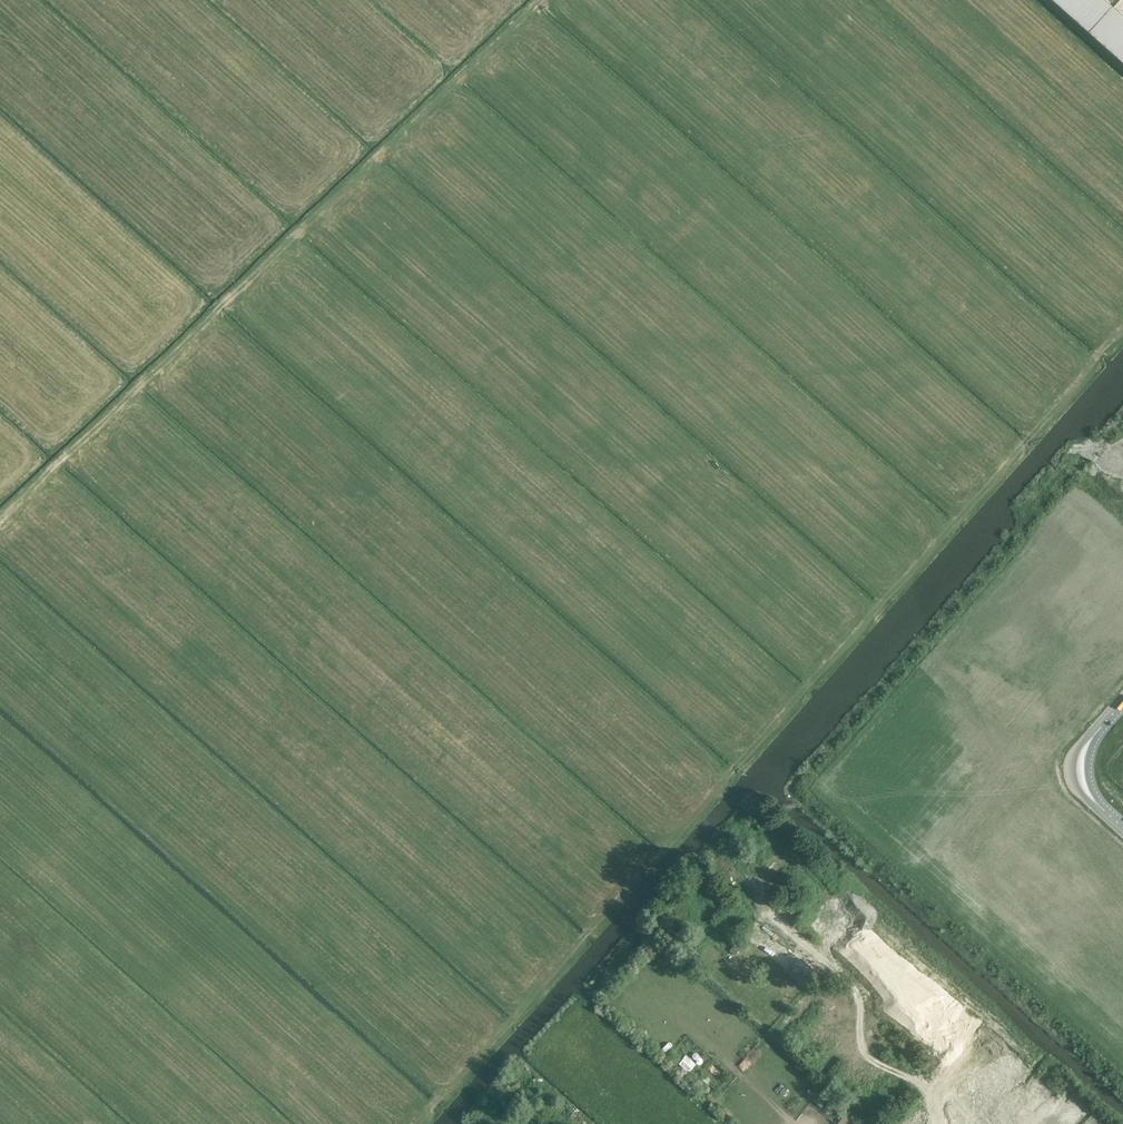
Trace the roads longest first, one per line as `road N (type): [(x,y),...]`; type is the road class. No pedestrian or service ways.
road 1 (track): [(541,0),(0,526)]

